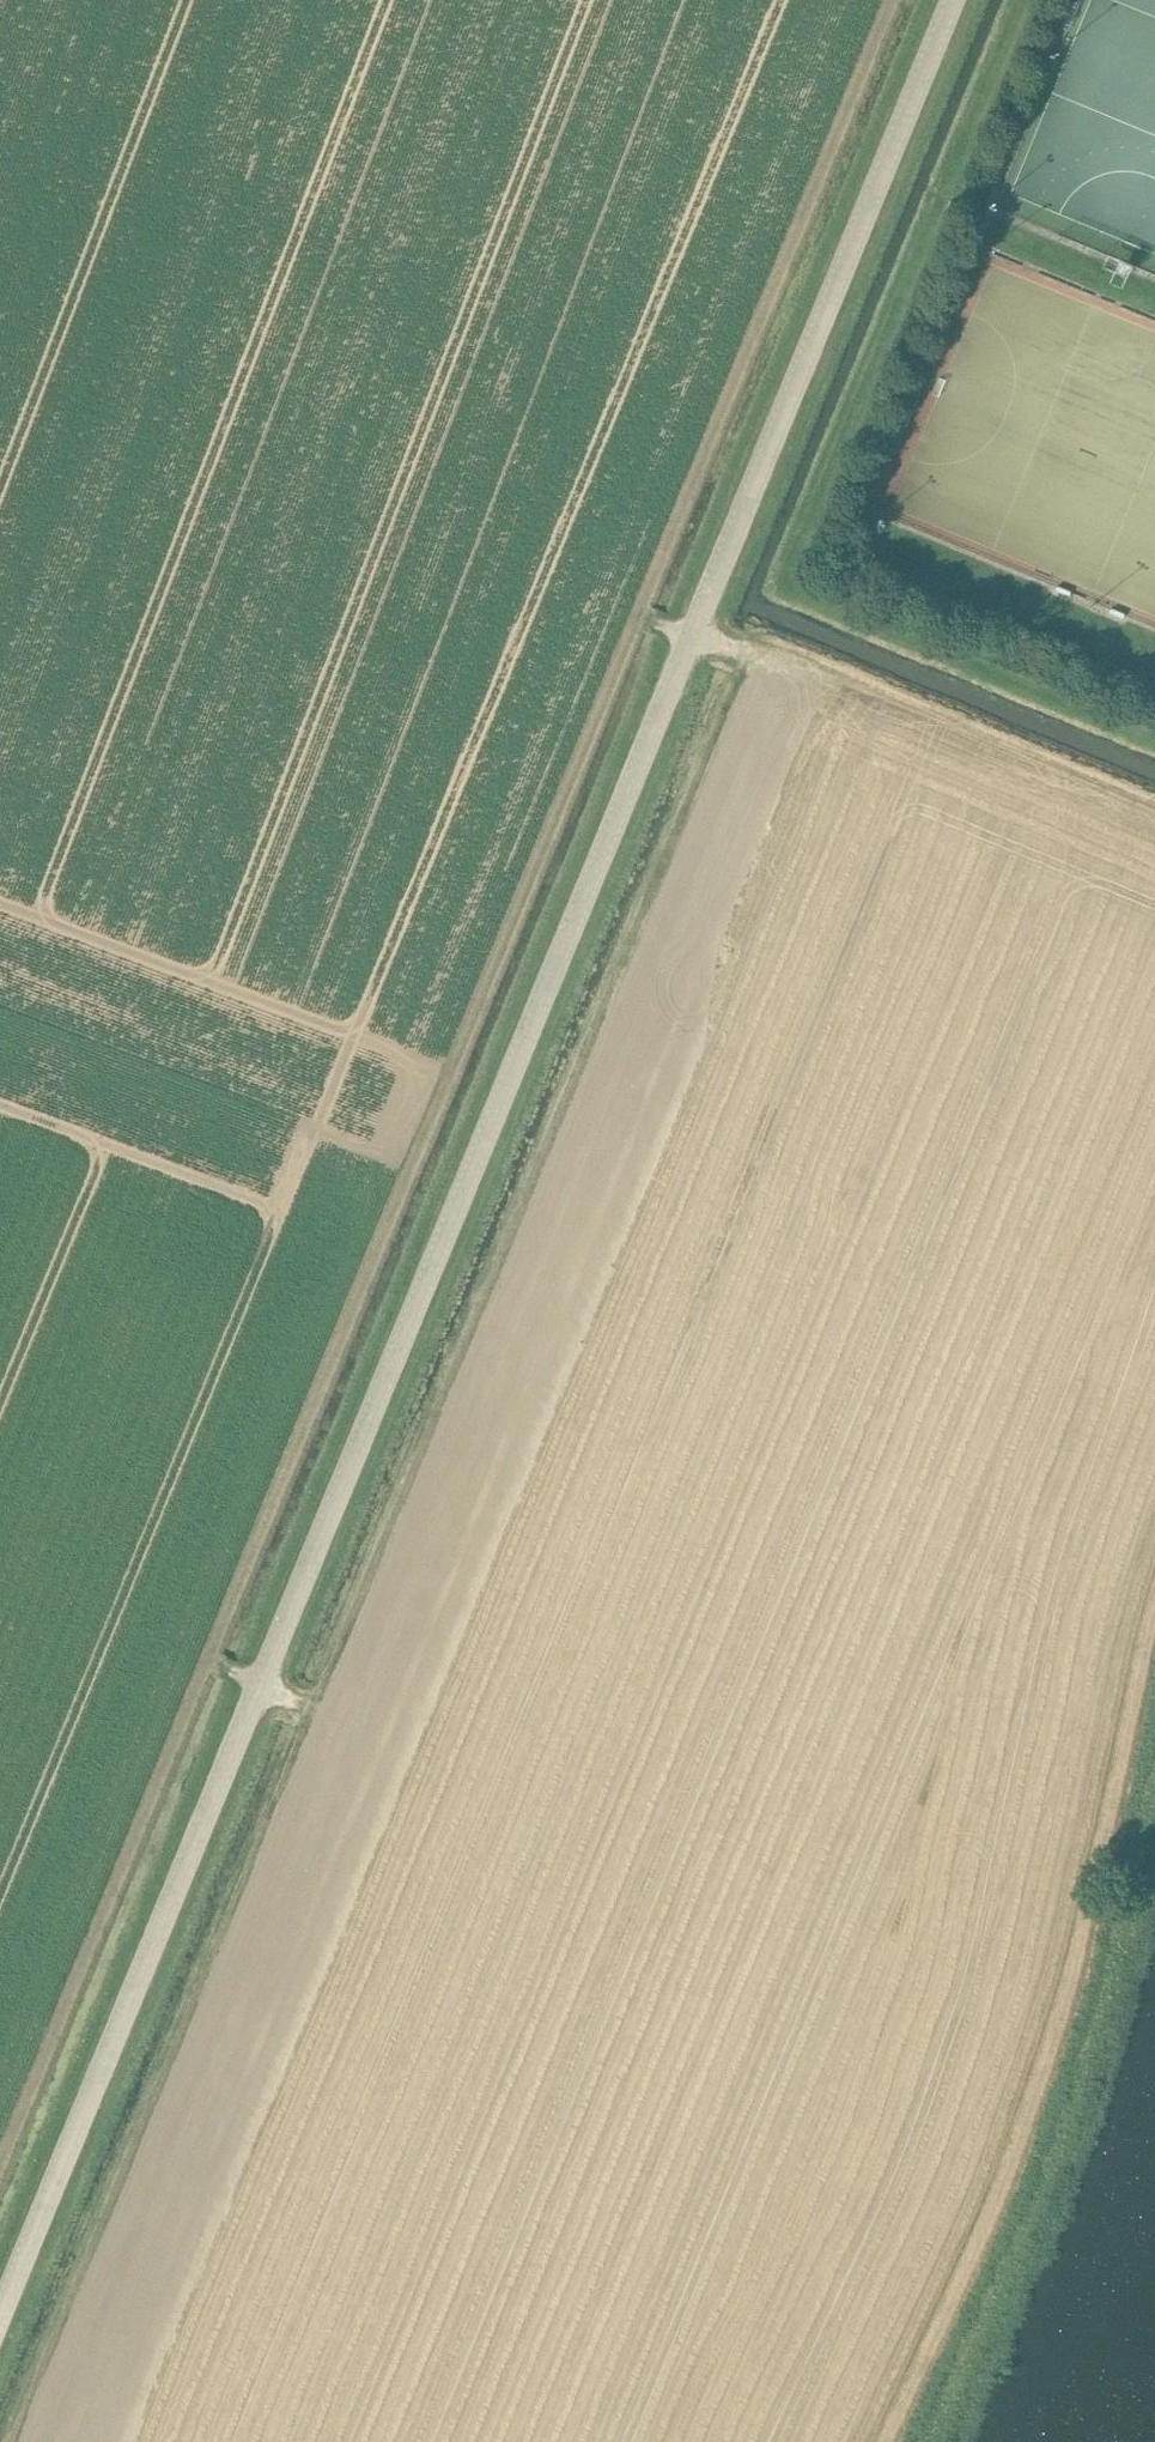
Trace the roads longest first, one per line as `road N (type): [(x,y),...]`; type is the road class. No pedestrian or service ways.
road 1 (unclassified): [(0,2315),(952,0)]

